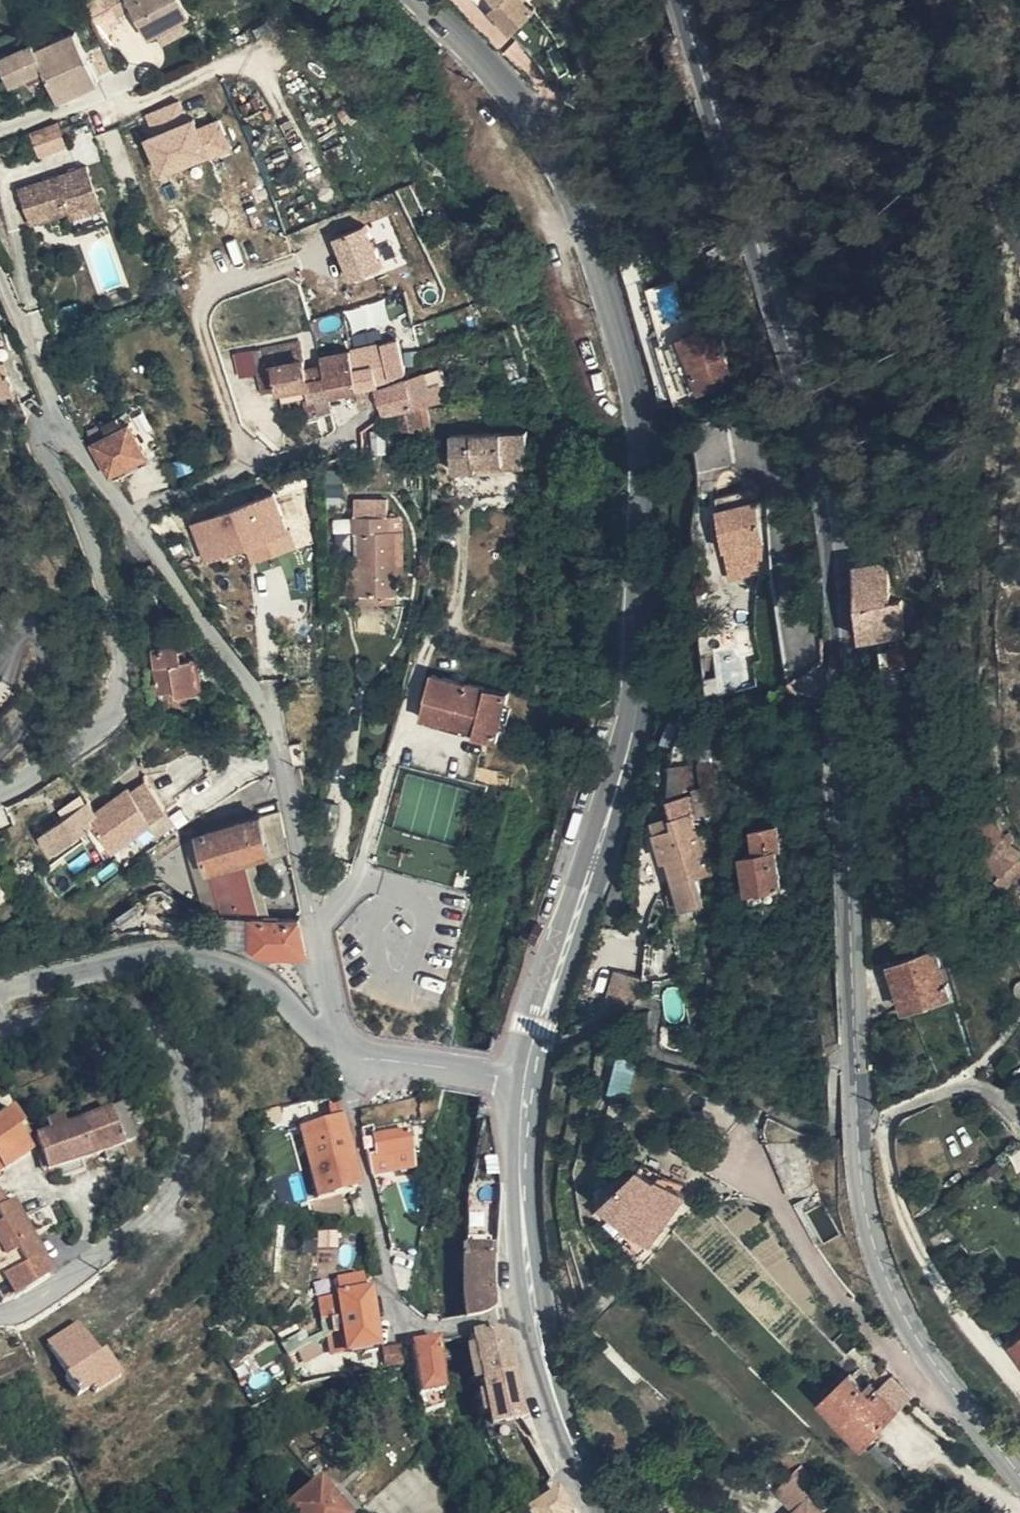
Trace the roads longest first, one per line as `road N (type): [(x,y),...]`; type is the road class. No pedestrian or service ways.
road 1 (tertiary): [(1019,1469),(917,1332),(871,1221),(855,1051),(852,740),(836,497),(773,252),(693,0)]
road 2 (tertiary): [(528,1078),(638,699),(643,479),(628,370),(589,223),(553,138),(427,0)]
road 3 (residential): [(335,1038),(290,783),(270,714),(143,529),(71,446),(56,456),(54,473),(80,516),(112,608),(118,700),(105,724),(70,753),(0,791)]
road 4 (residential): [(0,1026),(75,1010),(114,1010),(144,1021),(184,1071),(192,1104),(186,1167),(166,1202),(26,1310),(0,1313)]
road 5 (tertiary): [(610,1512),(556,1400),(538,1313),(526,1218),(528,1078)]
road 6 (residential): [(335,1038),(246,969),(177,953),(0,989)]
road 7 (residential): [(528,1078),(446,1069),(335,1038)]

